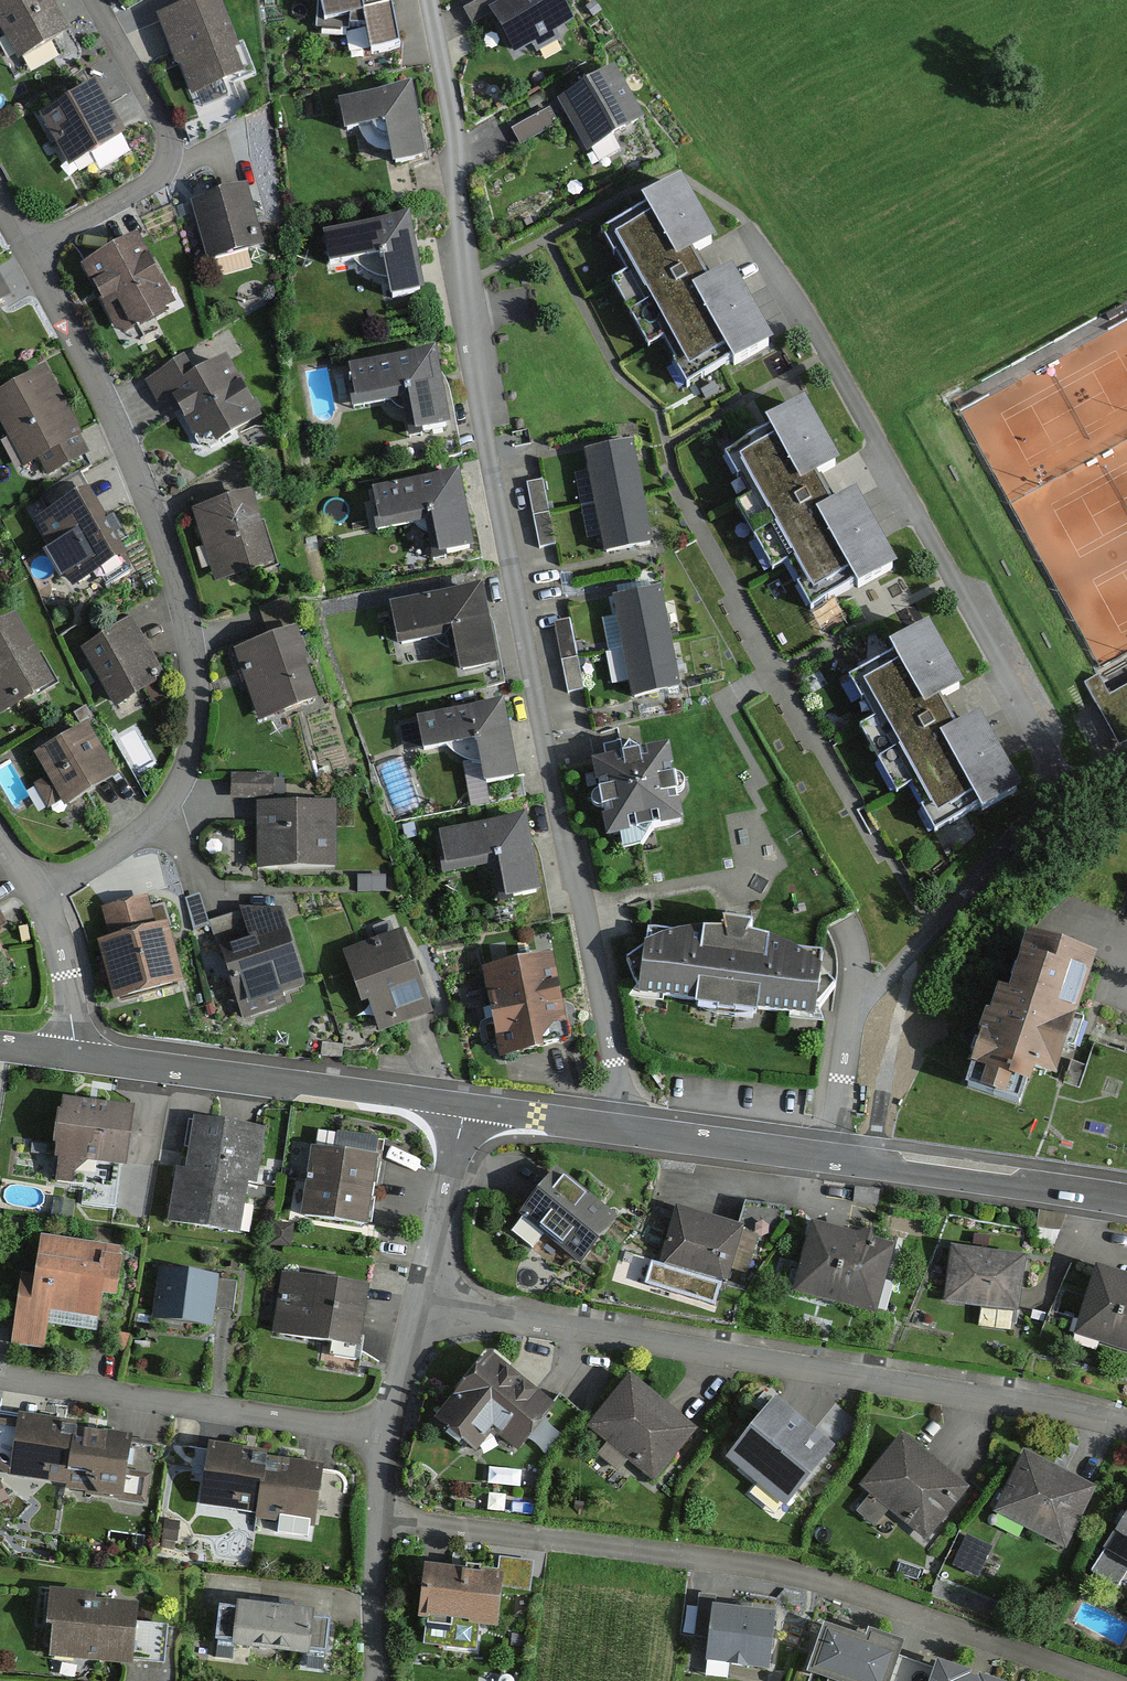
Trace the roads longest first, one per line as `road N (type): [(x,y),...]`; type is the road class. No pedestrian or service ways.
road 1 (residential): [(430,0),(455,129),(481,382),(547,757),(612,1037),(616,1126)]
road 2 (residential): [(751,232),(838,367),(1049,773),(1032,820),(933,935),(851,1006),(828,1156)]
road 3 (residential): [(42,895),(111,856),(158,816),(183,776),(195,700),(183,617),(130,452),(21,251)]
road 4 (residential): [(375,1519),(810,1581),(1095,1680)]
road 5 (residential): [(415,1307),(1126,1426)]
road 6 (residential): [(72,1057),(466,1104)]
road 7 (residential): [(386,1435),(0,1377)]
road 8 (residential): [(21,251),(129,195),(167,161),(165,124),(95,0)]
road 9 (residential): [(828,1156),(1126,1200)]
road 10 (residential): [(616,1126),(828,1156)]
road 11 (residential): [(466,1104),(415,1307)]
road 12 (residential): [(72,1057),(65,974),(42,895)]
road 13 (residential): [(375,1519),(375,1680)]
road 14 (residential): [(466,1104),(616,1126)]
road 15 (residential): [(415,1307),(386,1435)]

